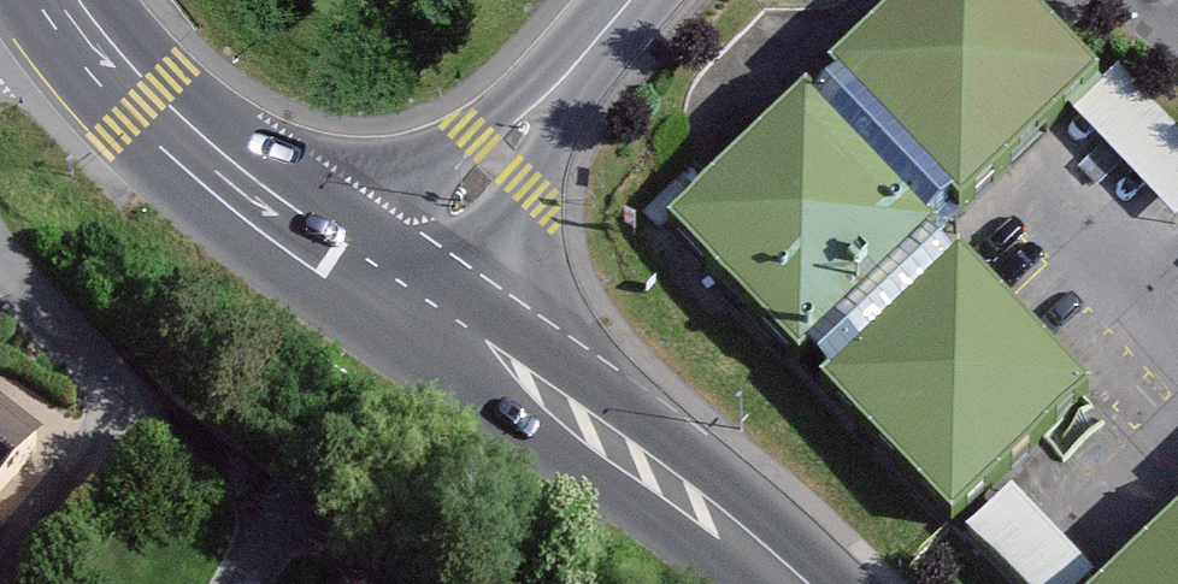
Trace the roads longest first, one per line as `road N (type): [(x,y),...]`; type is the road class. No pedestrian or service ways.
road 1 (secondary): [(393,297),(741,538),(789,583)]
road 2 (residential): [(0,275),(136,404),(372,583)]
road 3 (secondary): [(75,25),(150,105),(393,297)]
road 4 (tertiary): [(633,0),(393,297)]

